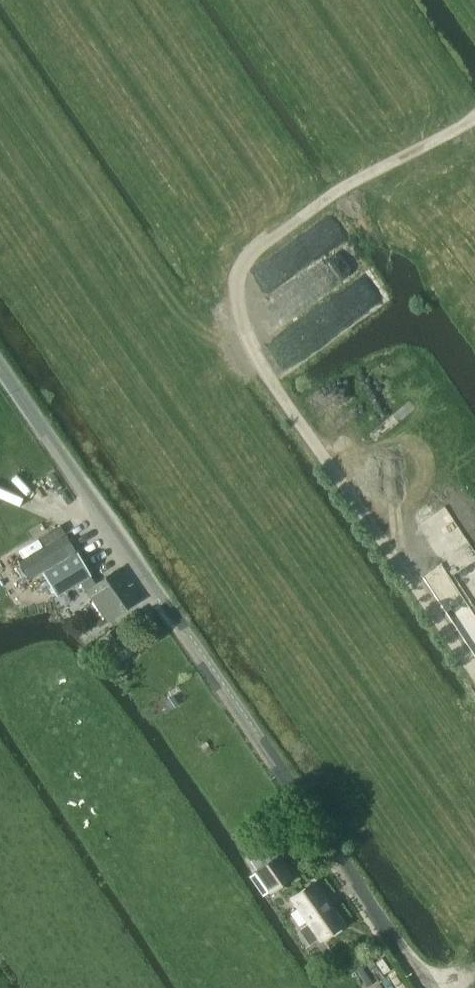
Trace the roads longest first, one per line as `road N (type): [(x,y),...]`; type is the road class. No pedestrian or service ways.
road 1 (track): [(474,695),(244,337),(238,261),(474,120)]
road 2 (tertiary): [(423,987),(0,371)]

